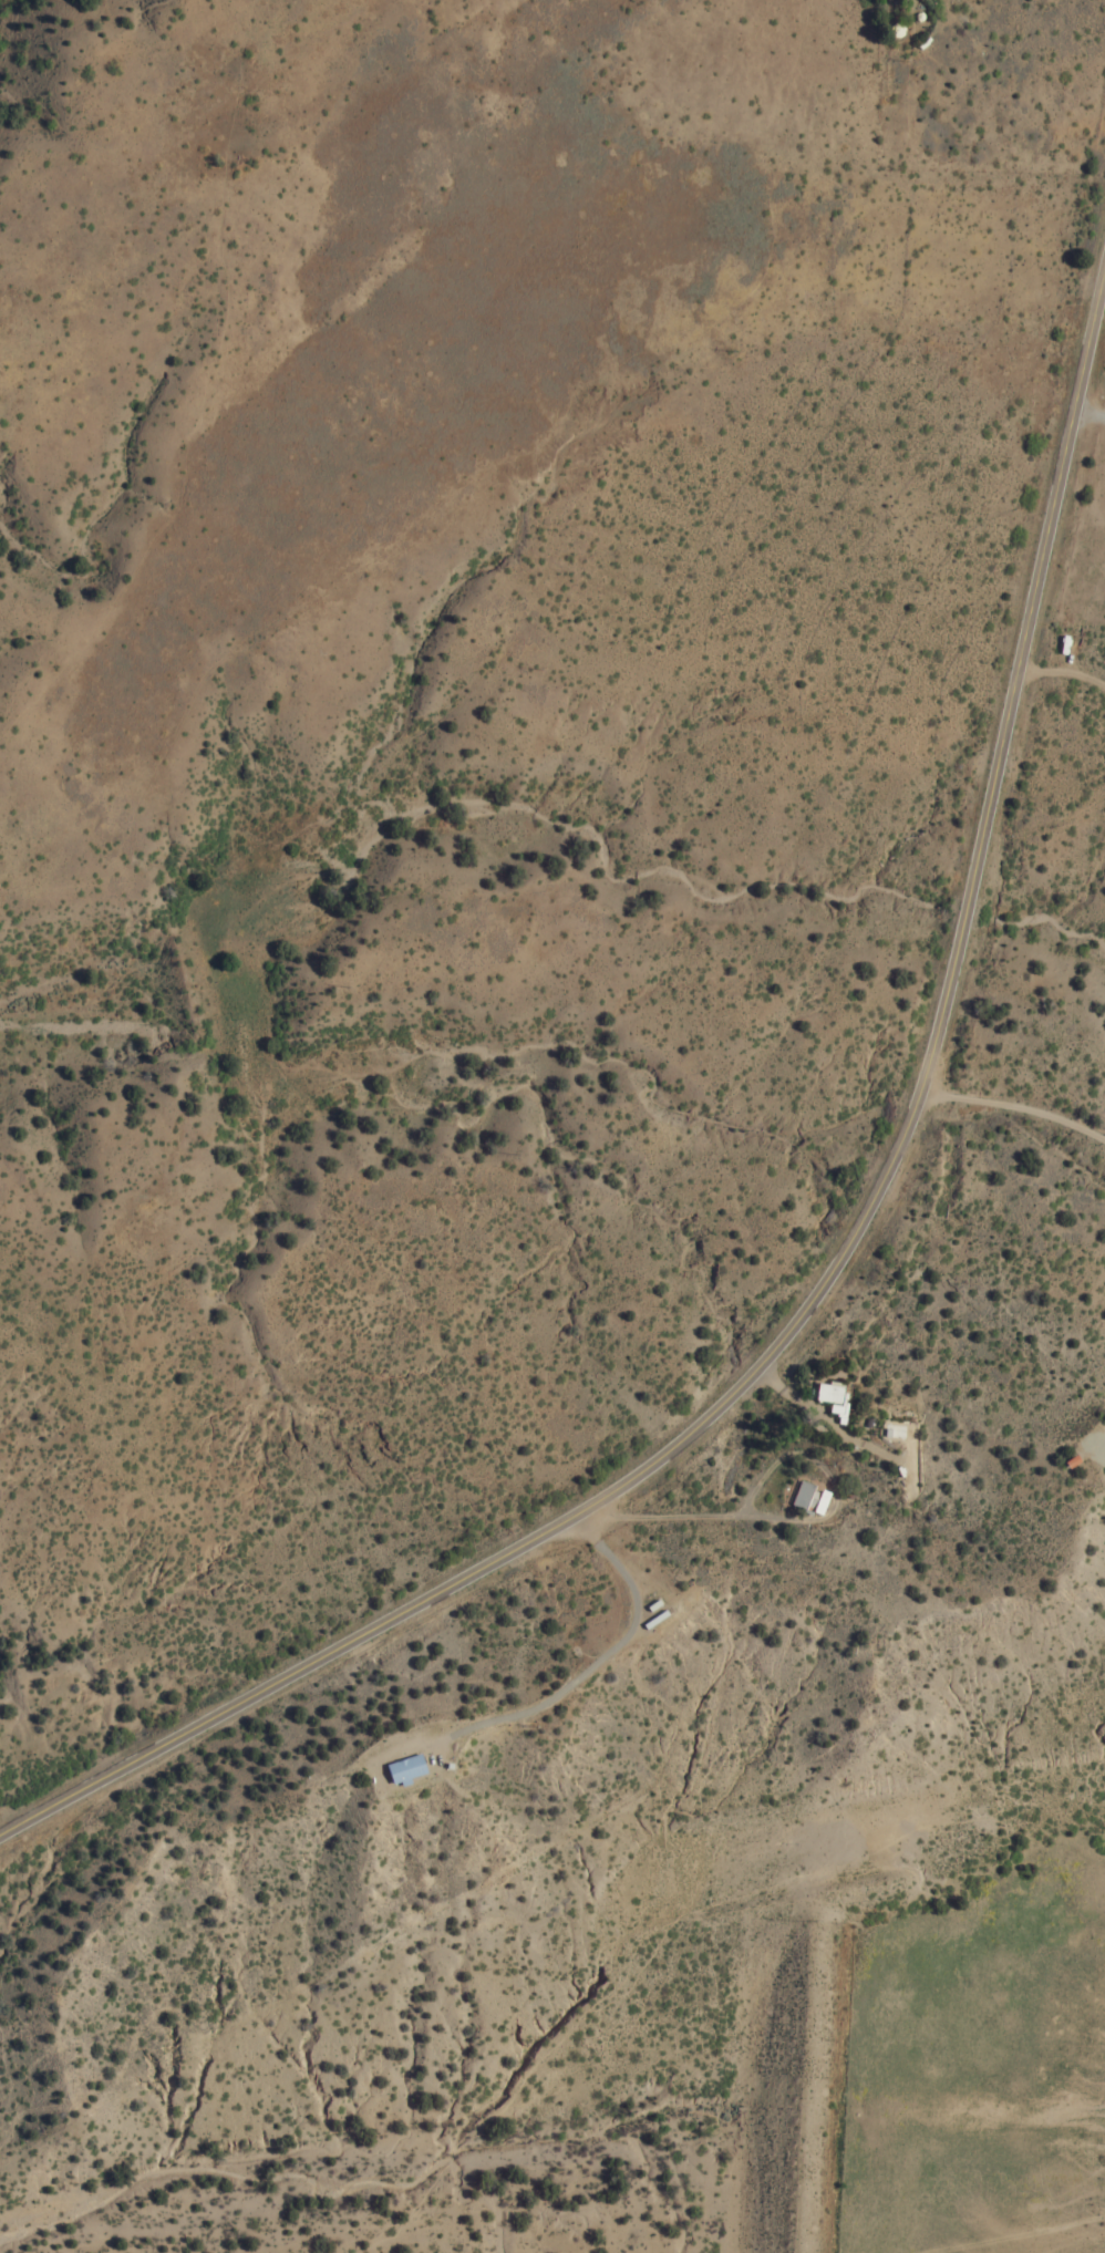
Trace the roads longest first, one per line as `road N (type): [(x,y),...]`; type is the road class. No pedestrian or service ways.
road 1 (tertiary): [(0,1842),(569,1532),(667,1464),(762,1376),(813,1309),(898,1166),(946,1022),(1104,304)]
road 2 (residential): [(354,2252),(311,2207),(130,2204),(0,2238)]

